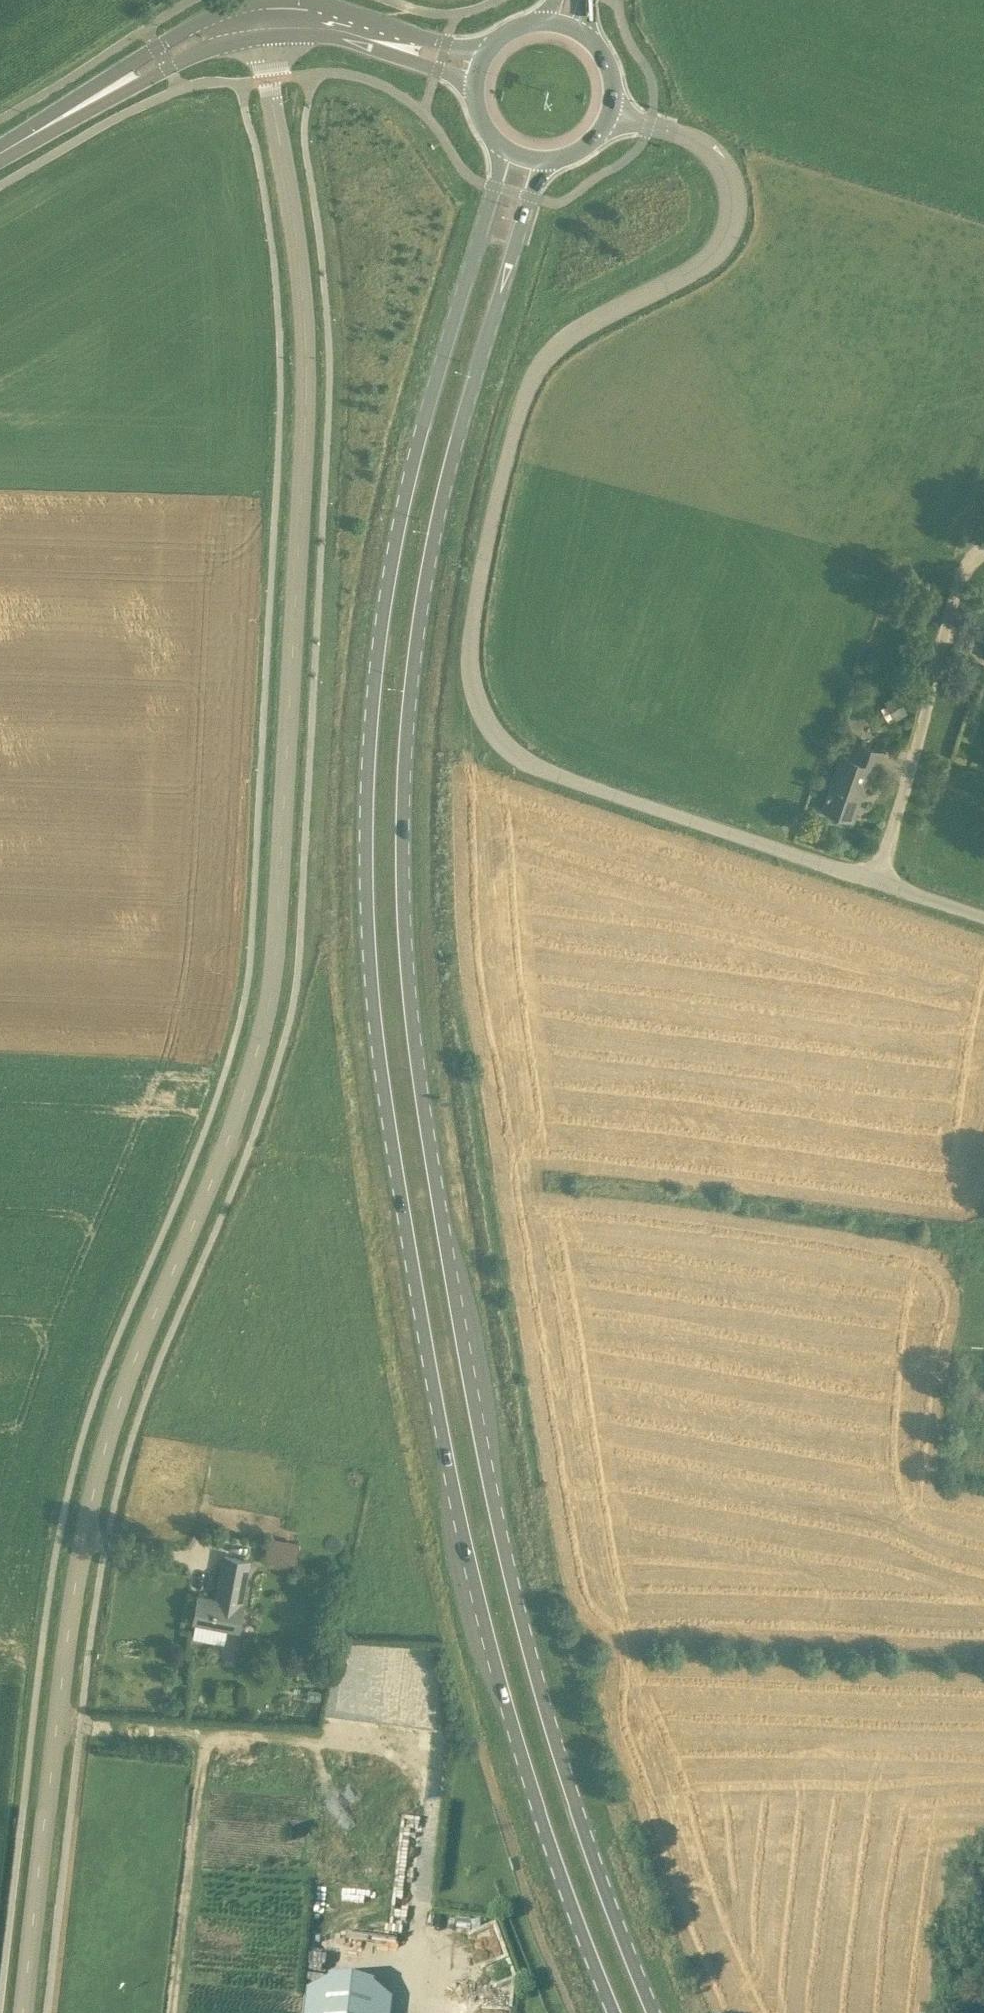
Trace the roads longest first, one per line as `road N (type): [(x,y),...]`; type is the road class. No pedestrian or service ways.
road 1 (unclassified): [(26,2012),(74,1593),(94,1486),(250,1083),(275,985),(304,353),(291,197),(257,20)]
road 2 (primary): [(505,150),(395,537),(372,694),(368,938),(391,1136),(460,1517),(536,1801),(614,2012)]
road 3 (primary): [(654,2012),(572,1792),(494,1511),(428,1129),(404,936),(410,698),(431,555),(484,348),(542,161)]
road 4 (unclassified): [(983,918),(544,773),(495,734),(472,662),(477,603),(498,497),(541,368),(592,325),(706,266),(733,223),(736,194),(710,150),(608,117)]
road 5 (track): [(172,2012),(209,1739),(224,1734),(389,1753),(418,1778),(429,1806),(423,1889)]
road 6 (secondary): [(257,20),(195,24),(132,62),(108,88)]
road 7 (secondary): [(108,88),(143,81),(257,20)]
road 8 (secondary): [(385,41),(321,22),(257,20)]
road 9 (secondary): [(0,154),(108,88)]

